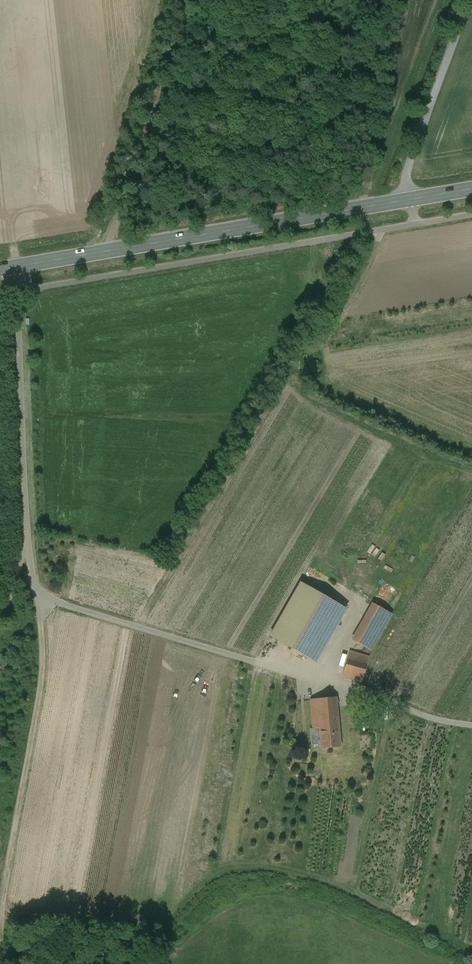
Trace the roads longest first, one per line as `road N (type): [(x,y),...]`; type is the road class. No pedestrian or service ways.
road 1 (primary): [(471,188),(0,269)]
road 2 (track): [(7,963),(9,872),(44,599)]
road 3 (track): [(188,0),(111,250)]
road 4 (track): [(468,0),(408,172),(415,224)]
road 5 (track): [(6,913),(150,941)]

